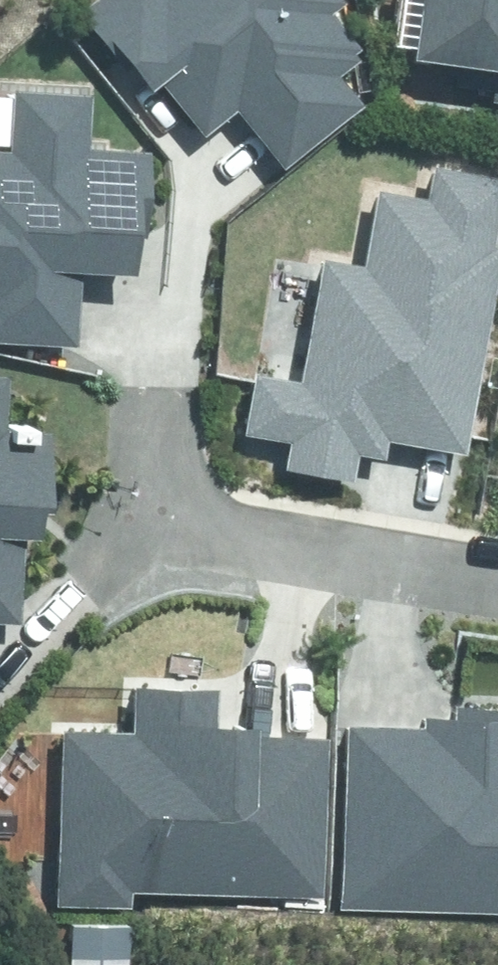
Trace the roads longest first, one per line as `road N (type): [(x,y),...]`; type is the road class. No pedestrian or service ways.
road 1 (residential): [(152,496),(497,561)]

